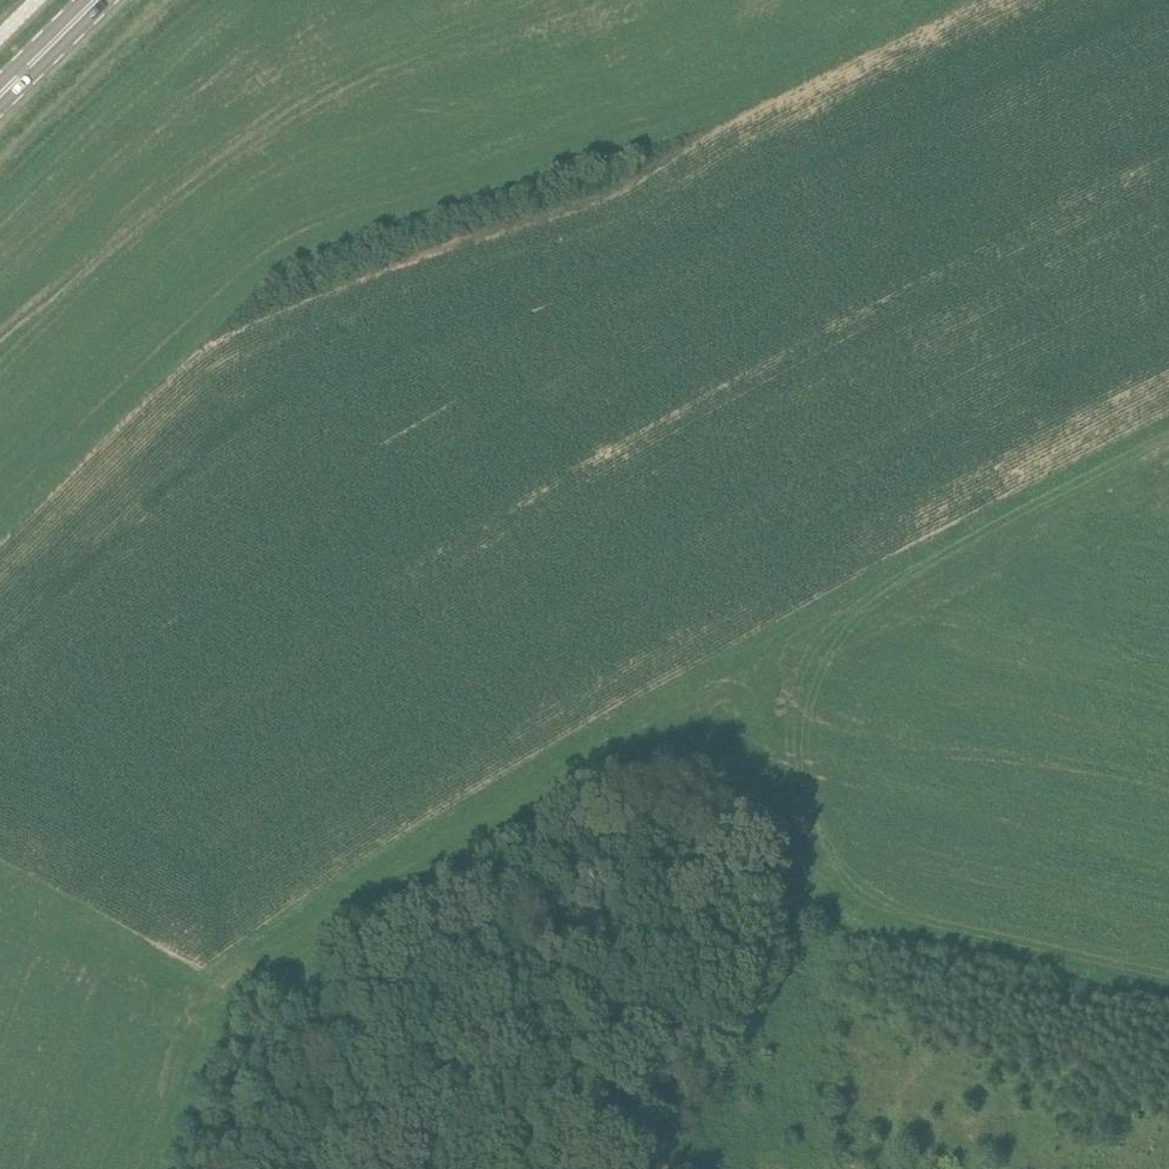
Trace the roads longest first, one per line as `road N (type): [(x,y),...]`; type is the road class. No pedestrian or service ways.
road 1 (track): [(170,0),(0,167)]
road 2 (primary): [(0,94),(95,0)]

